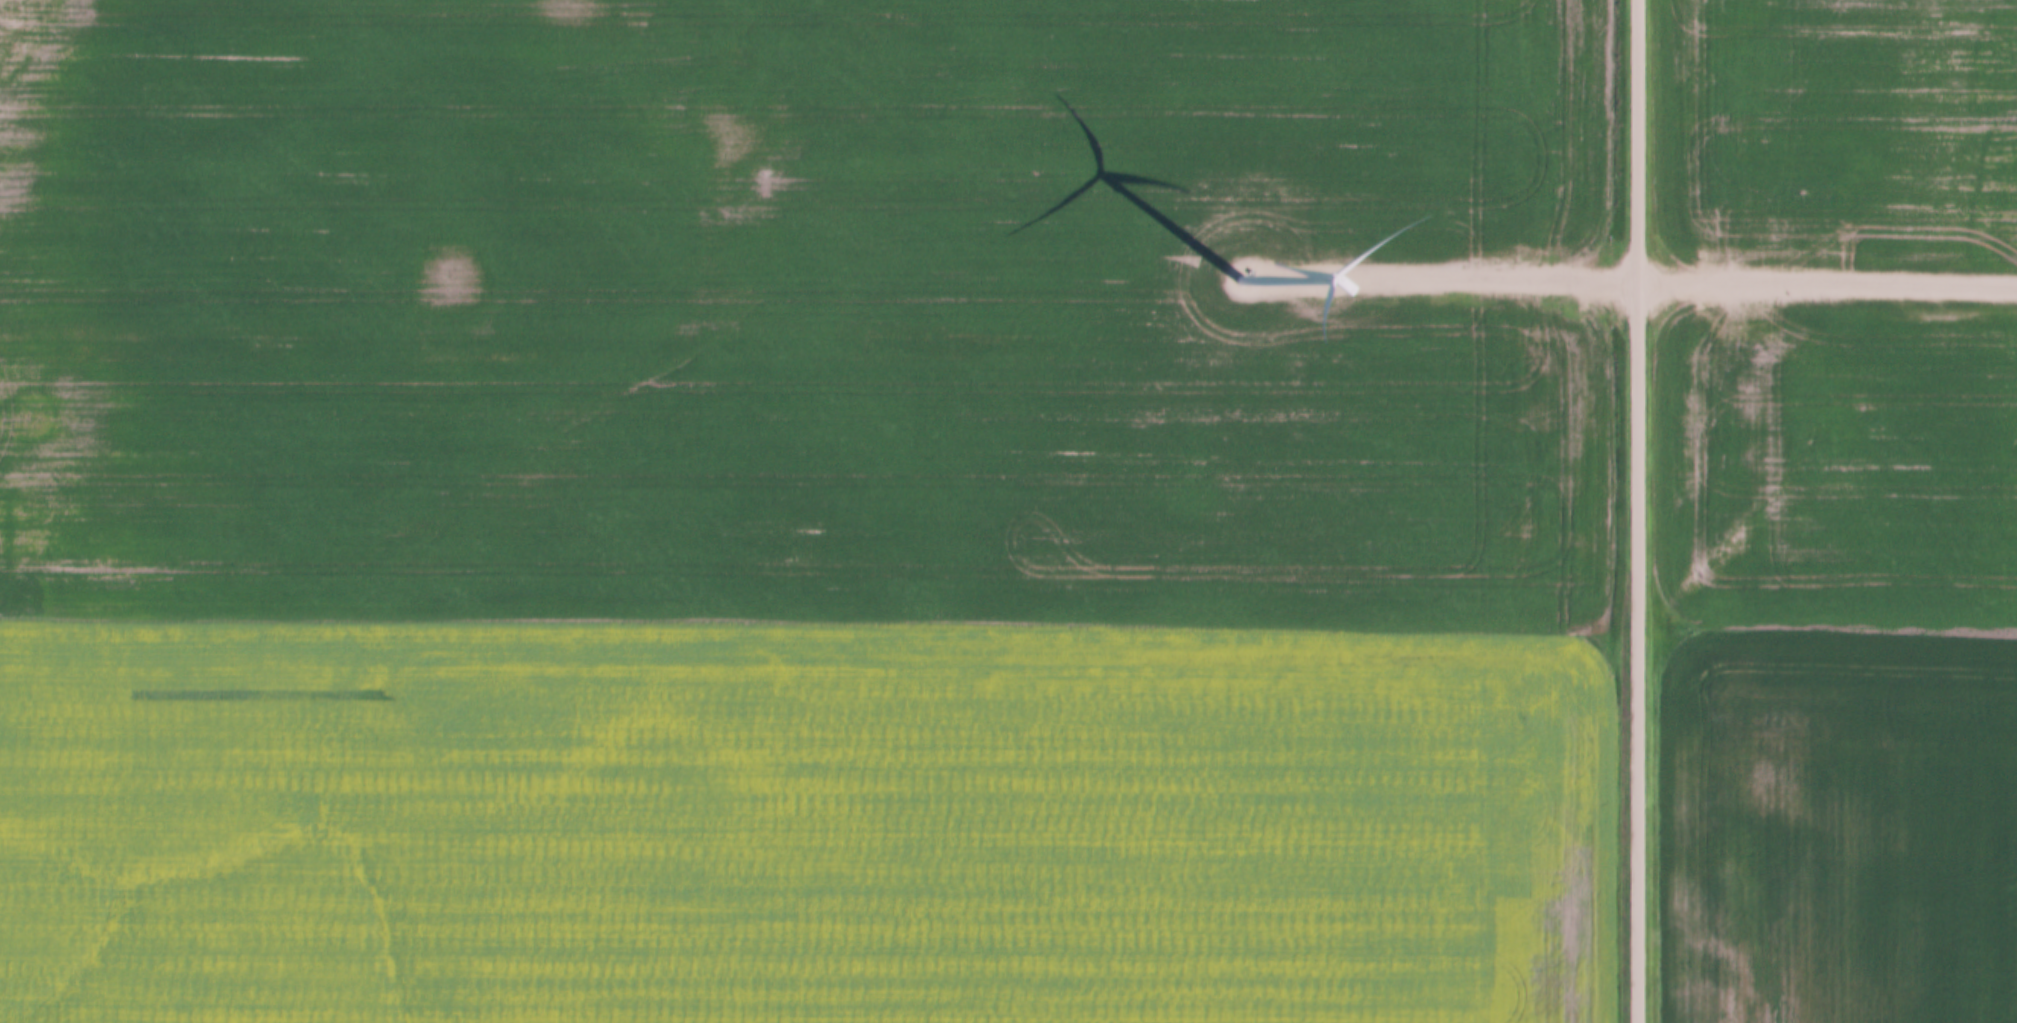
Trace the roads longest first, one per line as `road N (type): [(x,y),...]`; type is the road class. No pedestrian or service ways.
road 1 (residential): [(1642,1022),(1644,0)]

